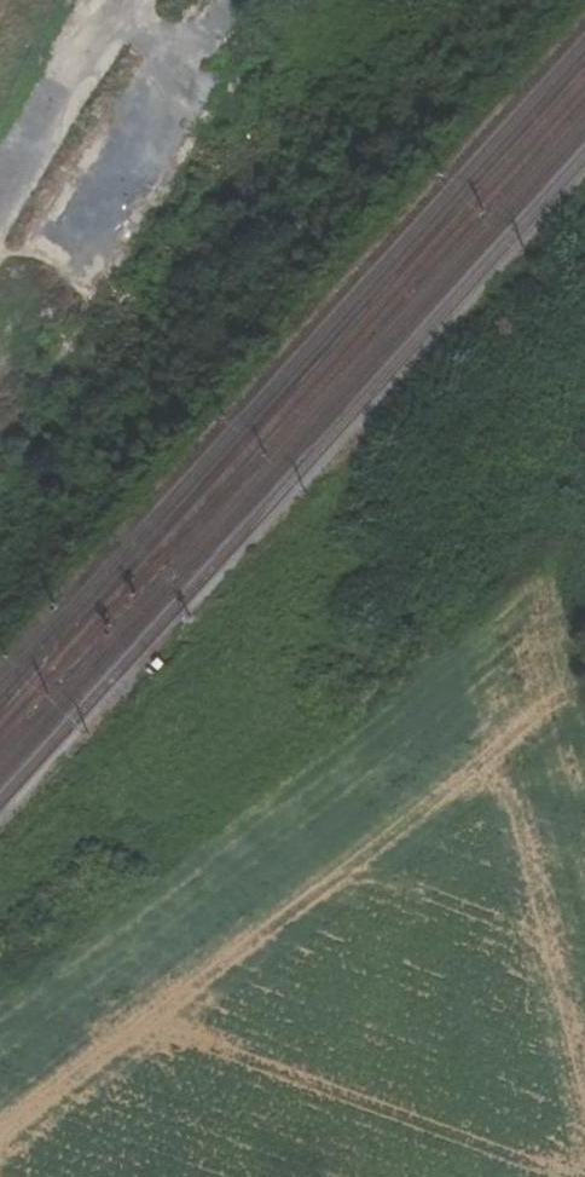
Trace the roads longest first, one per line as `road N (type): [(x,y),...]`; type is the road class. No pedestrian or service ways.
road 1 (track): [(0,197),(127,0)]

